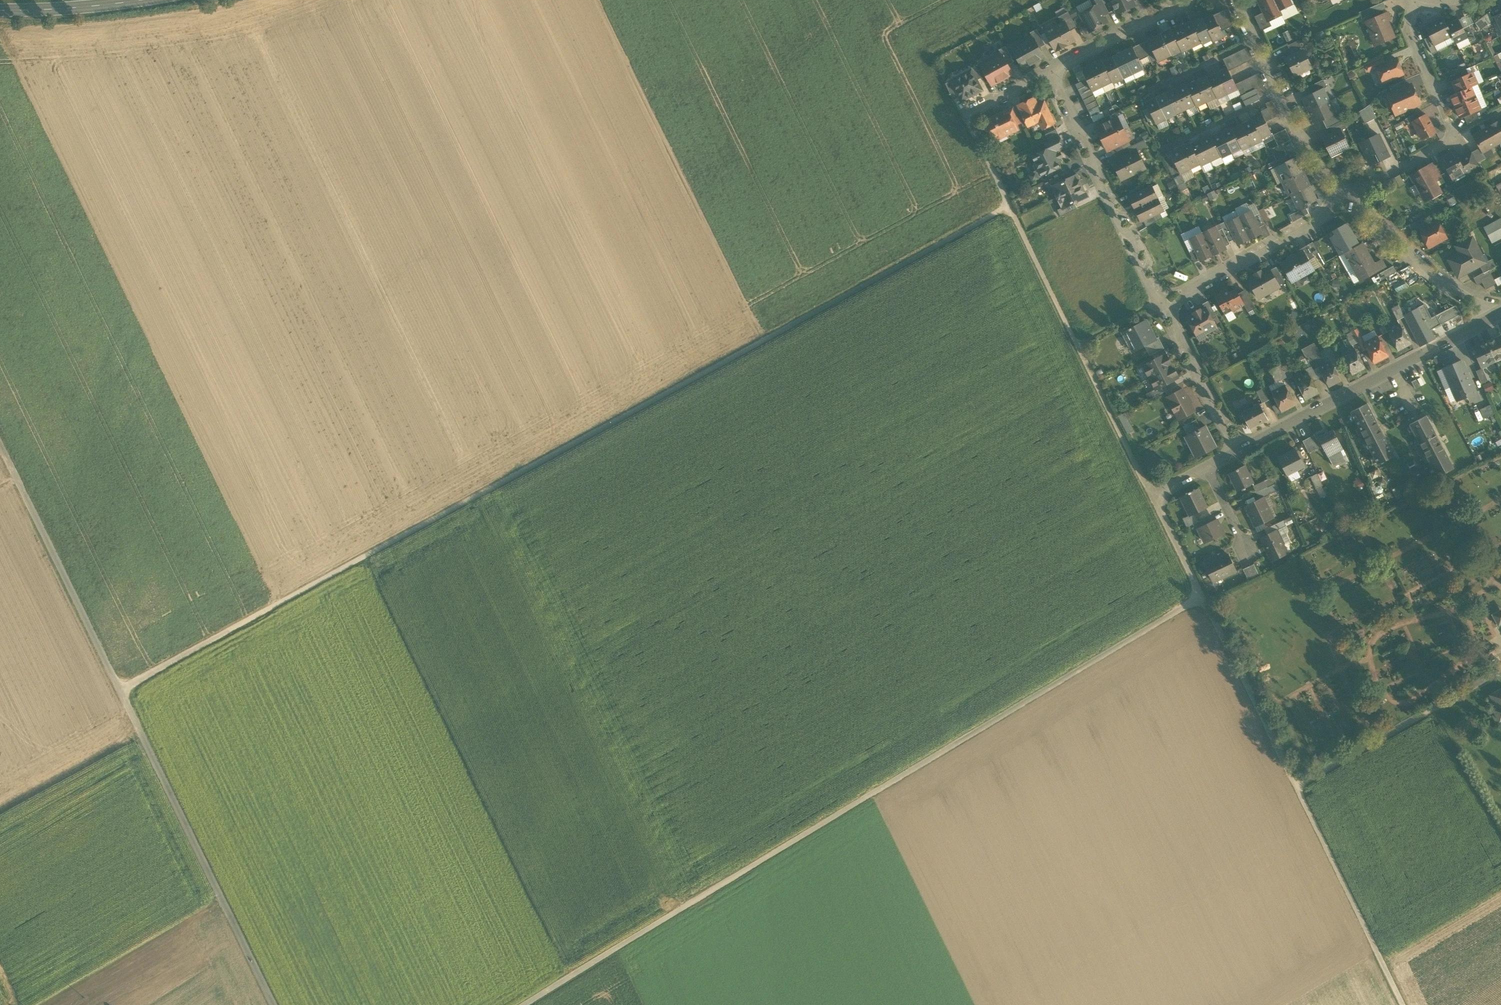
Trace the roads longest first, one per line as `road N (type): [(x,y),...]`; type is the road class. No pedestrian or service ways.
road 1 (track): [(120,688),(1009,203),(1403,1004)]
road 2 (unclassified): [(521,1004),(1203,595)]
road 3 (residential): [(1237,452),(1051,73)]
road 4 (track): [(274,1004),(120,688)]
road 5 (residential): [(1488,317),(1237,452)]
road 6 (track): [(0,444),(120,688)]
road 7 (residential): [(1500,671),(1296,786)]
road 8 (residential): [(1235,0),(1304,144),(1347,195)]
road 9 (residential): [(1347,195),(1333,213),(1183,294)]
road 10 (residential): [(1009,203),(968,118),(1051,73)]
road 11 (residential): [(1347,195),(1488,317)]
road 12 (residential): [(1051,73),(1187,0)]
road 13 (residential): [(1418,0),(1410,33),(1454,135)]
road 14 (secondary): [(140,0),(0,10)]
road 15 (residential): [(1454,135),(1347,195)]

